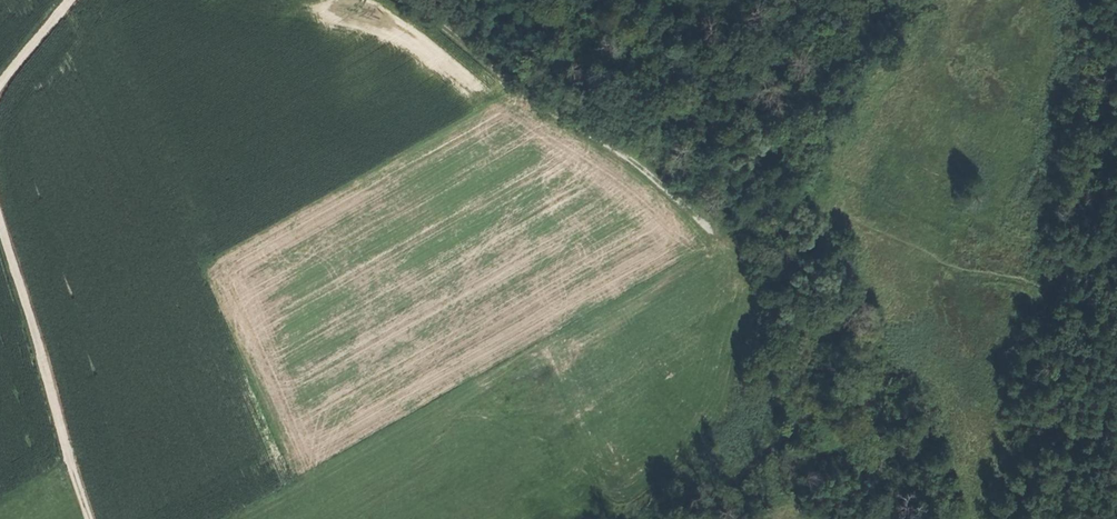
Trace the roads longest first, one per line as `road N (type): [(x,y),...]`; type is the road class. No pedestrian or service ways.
road 1 (track): [(712,229),(403,0)]
road 2 (track): [(0,224),(90,518)]
road 3 (track): [(1088,309),(1037,518)]
road 4 (track): [(1116,152),(1088,309)]

